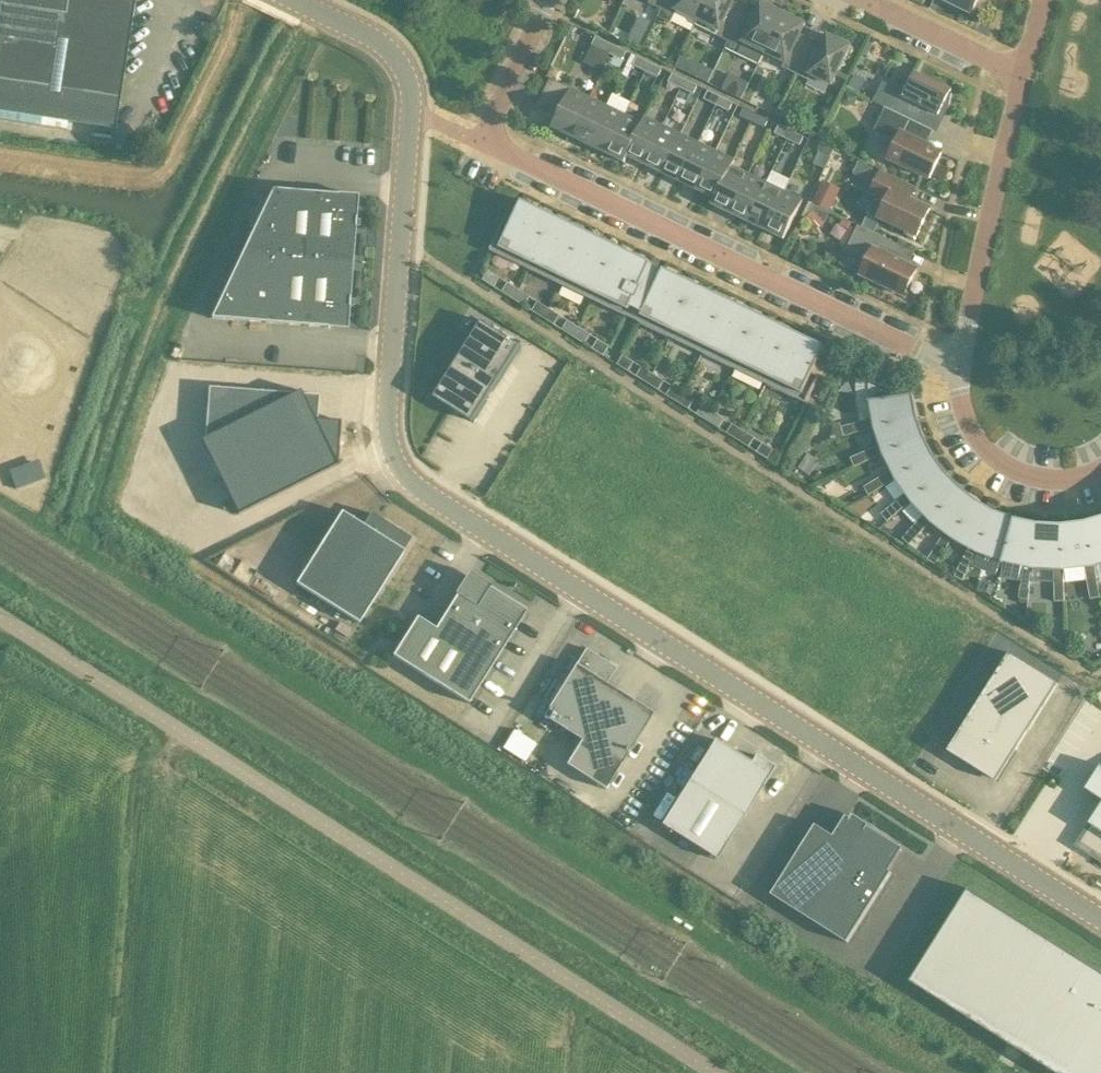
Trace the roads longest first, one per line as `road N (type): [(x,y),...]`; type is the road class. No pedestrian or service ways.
road 1 (unclassified): [(292,0),(381,45),(409,89),(385,430),(403,479),(1100,923)]
road 2 (unclassified): [(714,1072),(0,618)]
road 3 (residential): [(958,370),(508,157),(488,138),(552,0)]
road 4 (residential): [(958,370),(1024,77)]
road 5 (residential): [(1100,472),(1076,481),(1026,478),(984,457),(962,416),(958,370)]
road 6 (residential): [(1024,77),(858,0)]

